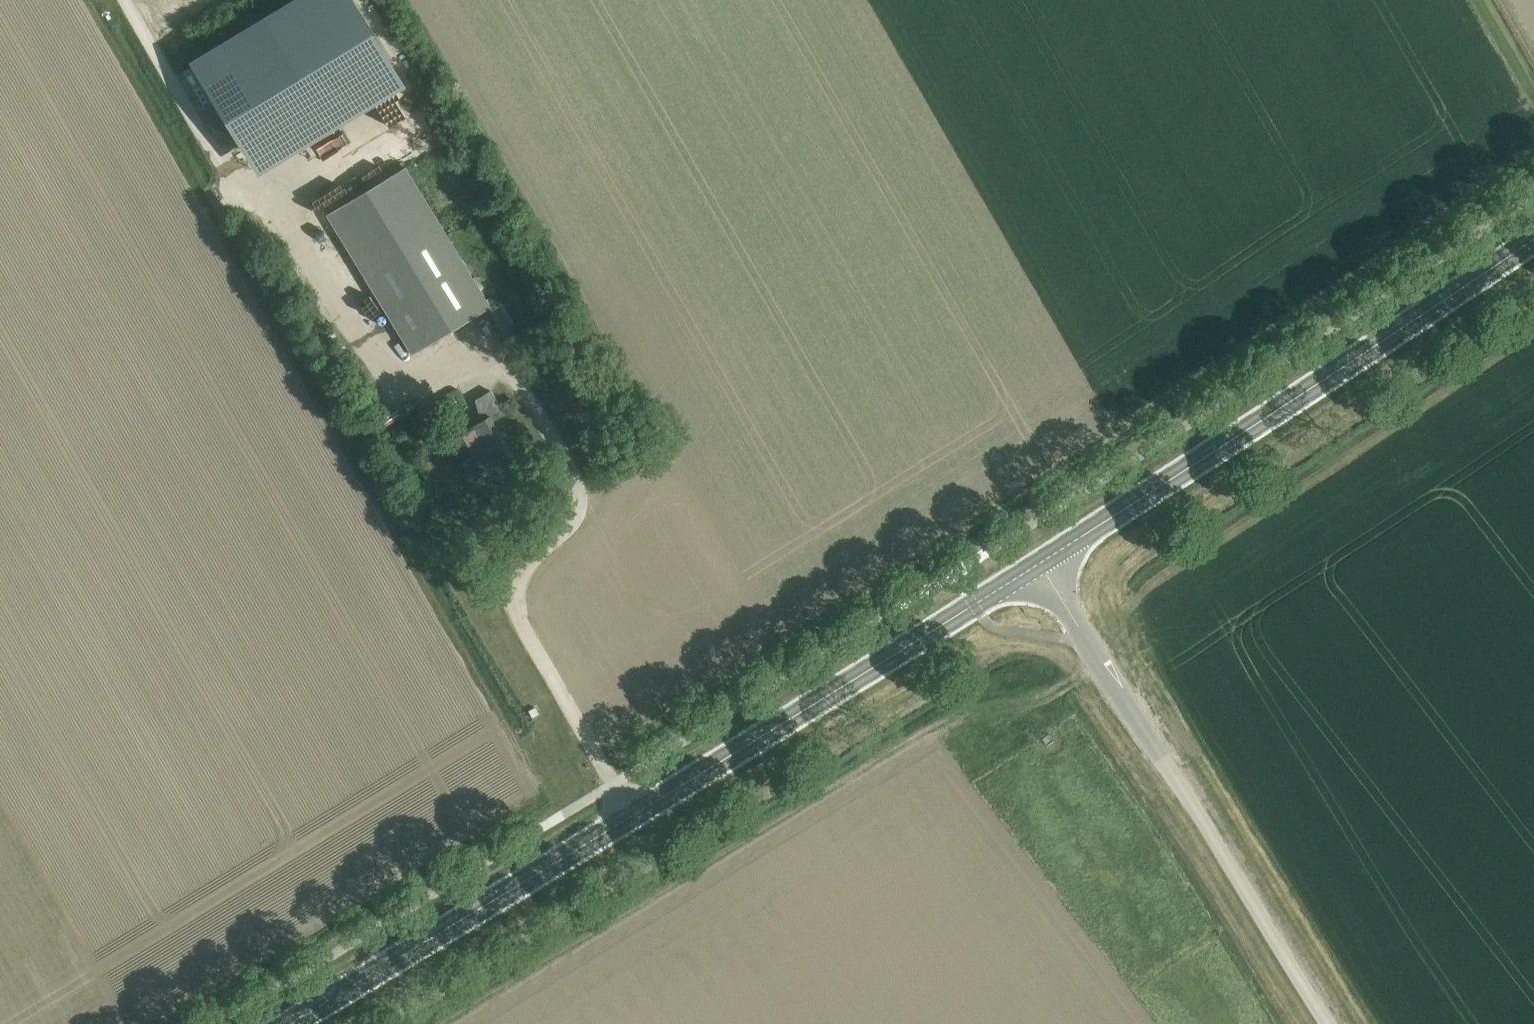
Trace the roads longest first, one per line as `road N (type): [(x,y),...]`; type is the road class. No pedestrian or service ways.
road 1 (secondary): [(286,1023),(1043,560)]
road 2 (secondary): [(1043,560),(1533,228)]
road 3 (unclassified): [(1327,1023),(1043,560)]

